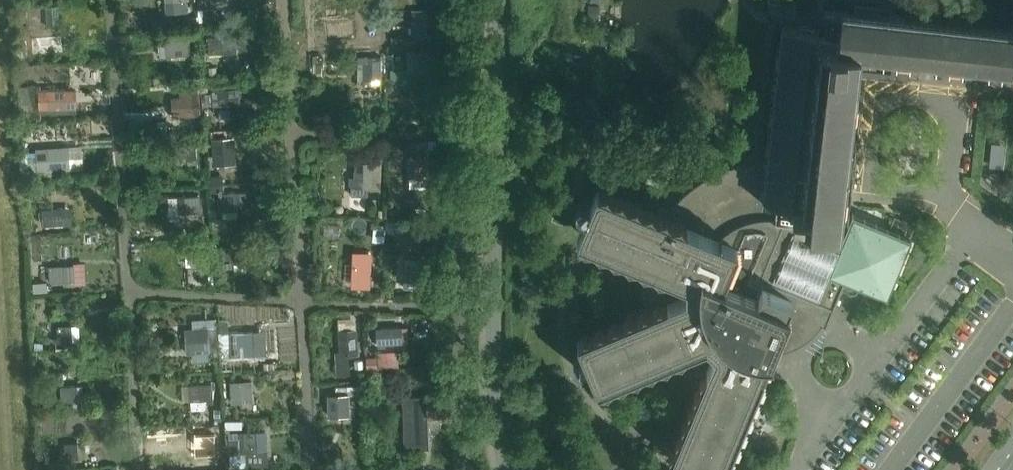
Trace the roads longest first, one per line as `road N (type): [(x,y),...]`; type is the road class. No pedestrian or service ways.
road 1 (unclassified): [(505,469),(490,331),(494,0)]
road 2 (unclassified): [(801,469),(973,240)]

